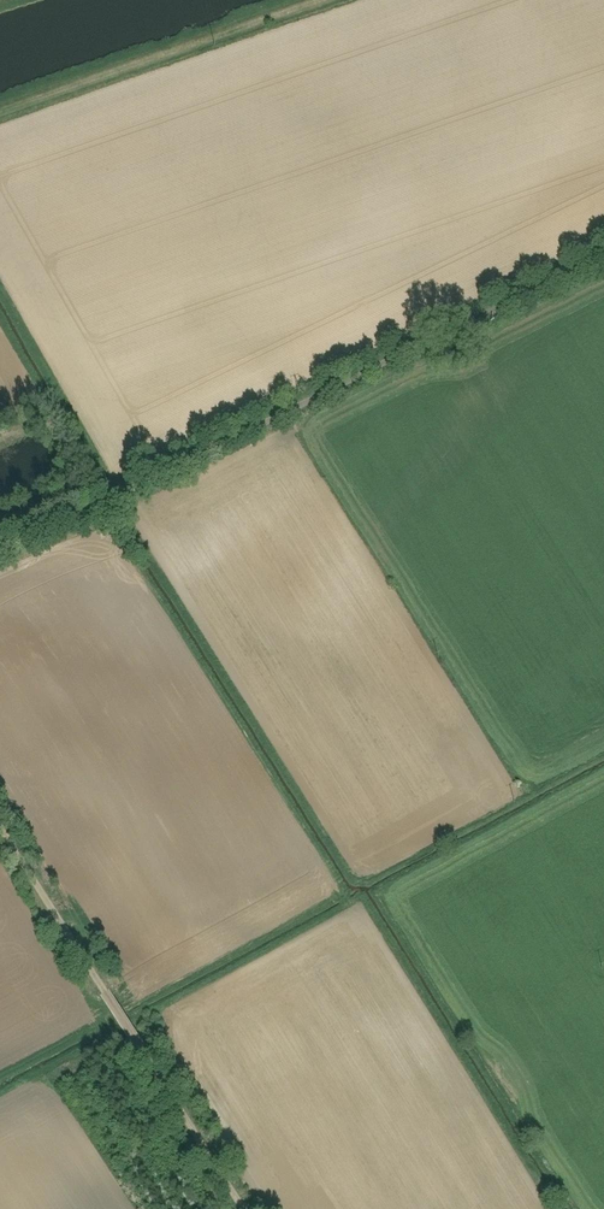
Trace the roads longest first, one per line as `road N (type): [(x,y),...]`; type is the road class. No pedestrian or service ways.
road 1 (track): [(603,259),(0,551)]
road 2 (residential): [(0,825),(244,1208)]
road 3 (track): [(118,1011),(0,1073)]

